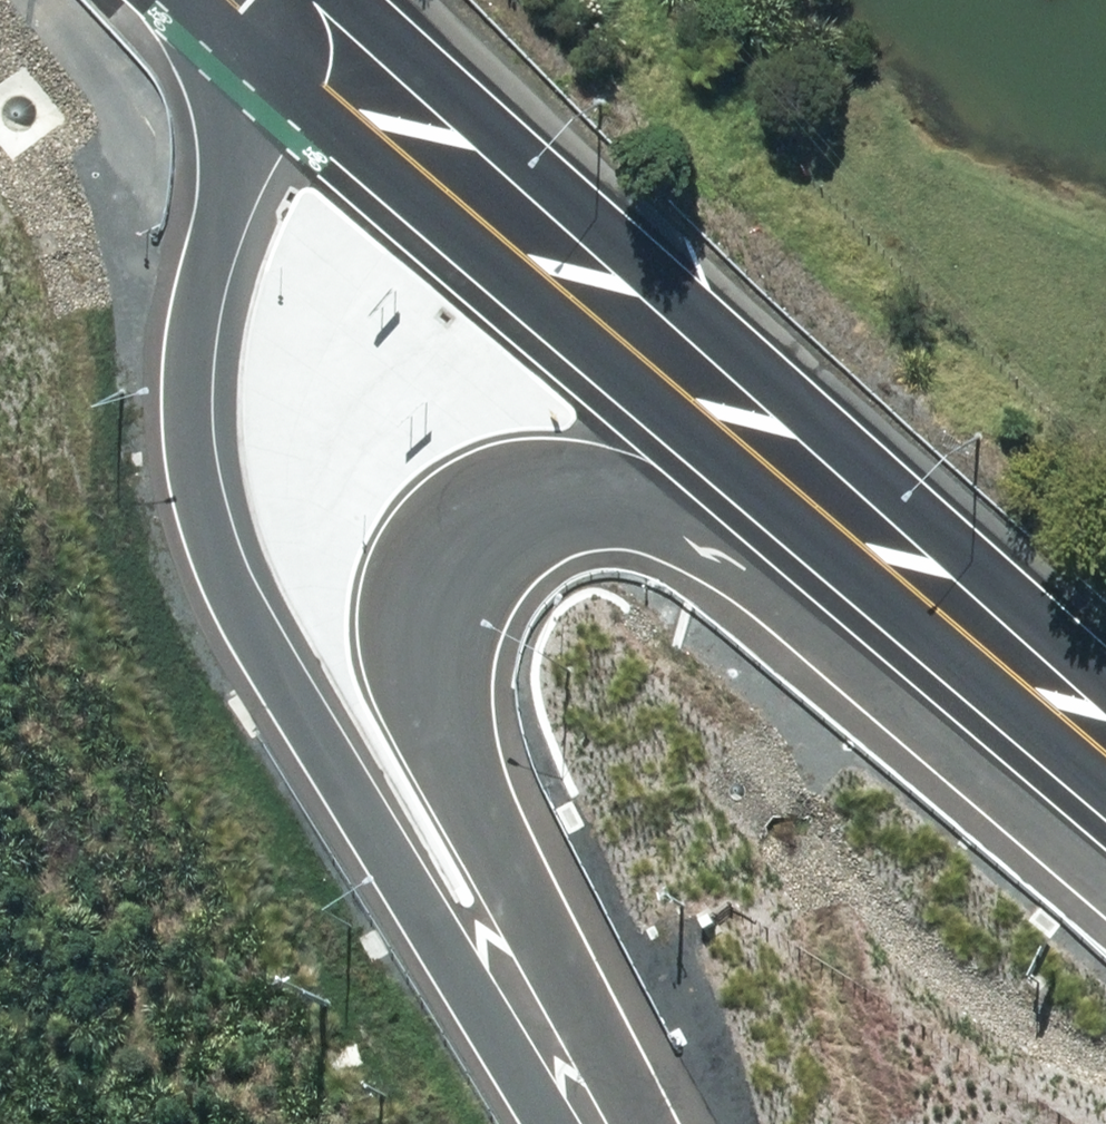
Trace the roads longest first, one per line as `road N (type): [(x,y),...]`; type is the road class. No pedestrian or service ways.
road 1 (motorway): [(283,34),(215,212),(192,306),(184,369),(188,445),(205,516),(257,638),(573,1123)]
road 2 (motorway): [(811,513),(620,484),(558,480),(505,489),(439,552),(425,597),(431,706),(461,791),(622,1123)]
road 3 (primary): [(811,513),(283,34)]
road 4 (primary): [(1105,760),(811,513)]

